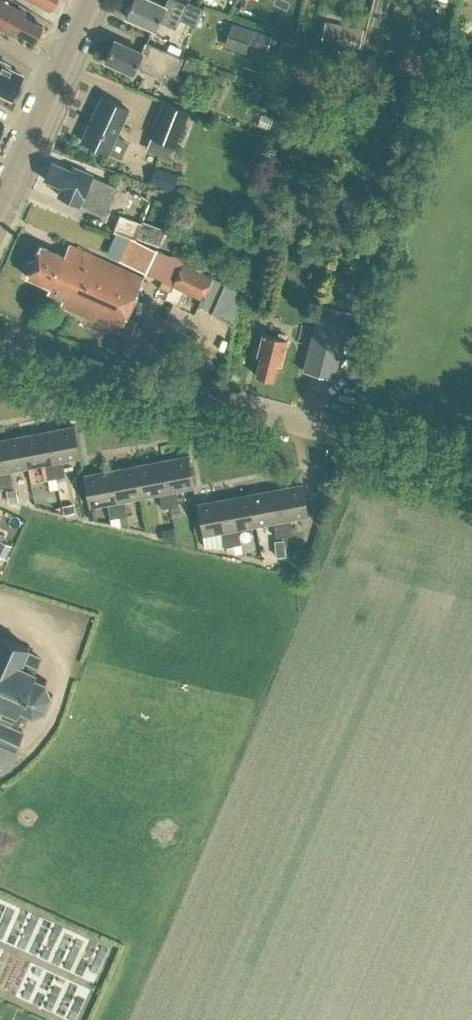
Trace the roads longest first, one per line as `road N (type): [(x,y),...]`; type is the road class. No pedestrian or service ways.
road 1 (unclassified): [(471,464),(0,349)]
road 2 (unclassified): [(0,196),(91,0)]

